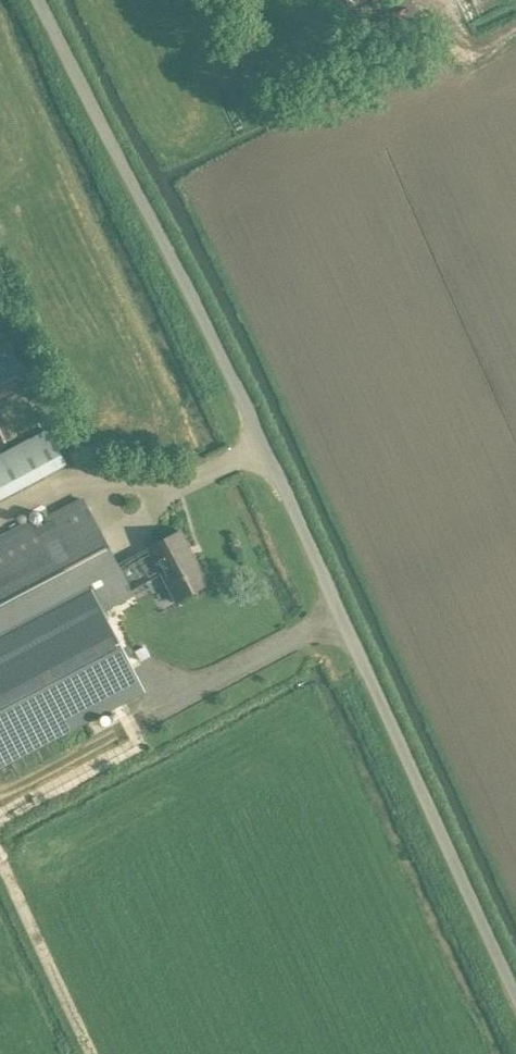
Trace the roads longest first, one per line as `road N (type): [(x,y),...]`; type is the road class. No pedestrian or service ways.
road 1 (unclassified): [(515,1006),(40,0)]

